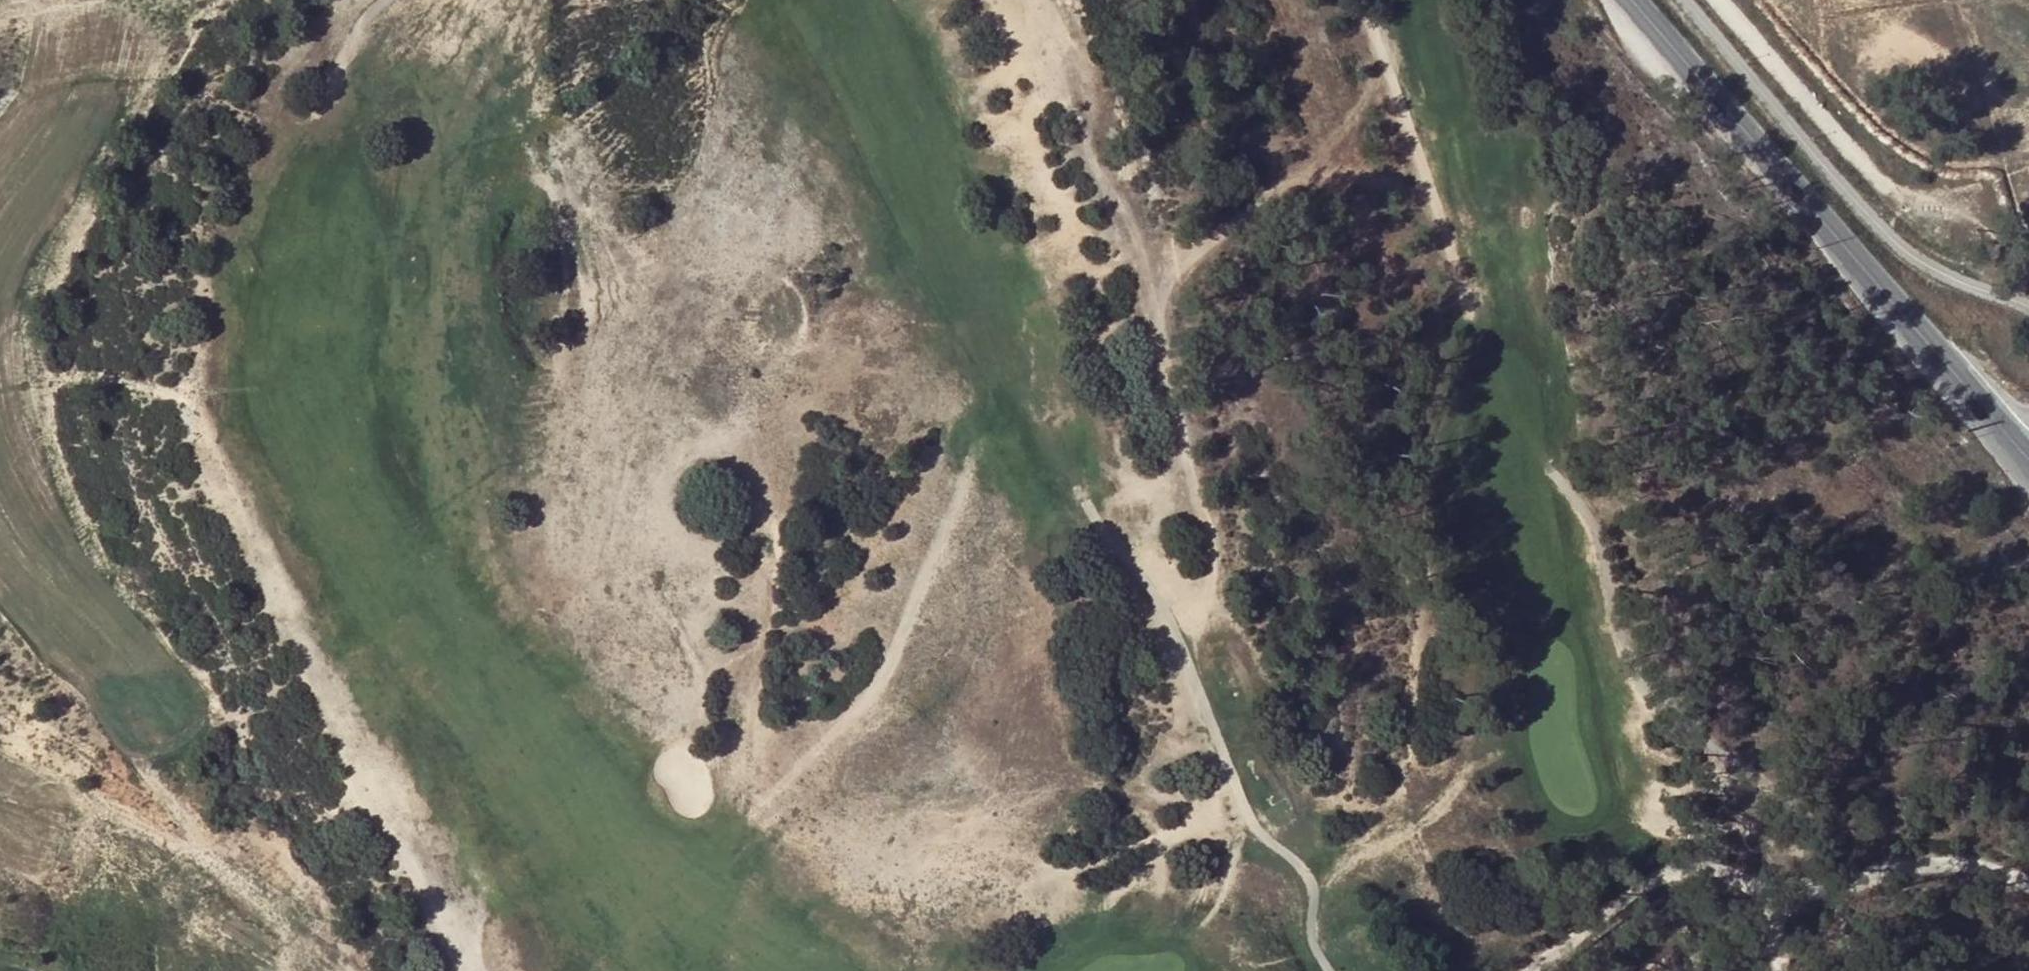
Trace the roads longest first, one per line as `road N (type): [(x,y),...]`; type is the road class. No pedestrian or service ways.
road 1 (secondary): [(1643,0),(2028,460)]
road 2 (residential): [(1781,914),(1760,892),(1724,876),(1662,875),(1532,970)]
road 3 (residential): [(2028,881),(1969,864),(1916,865),(1800,899),(1781,914)]

